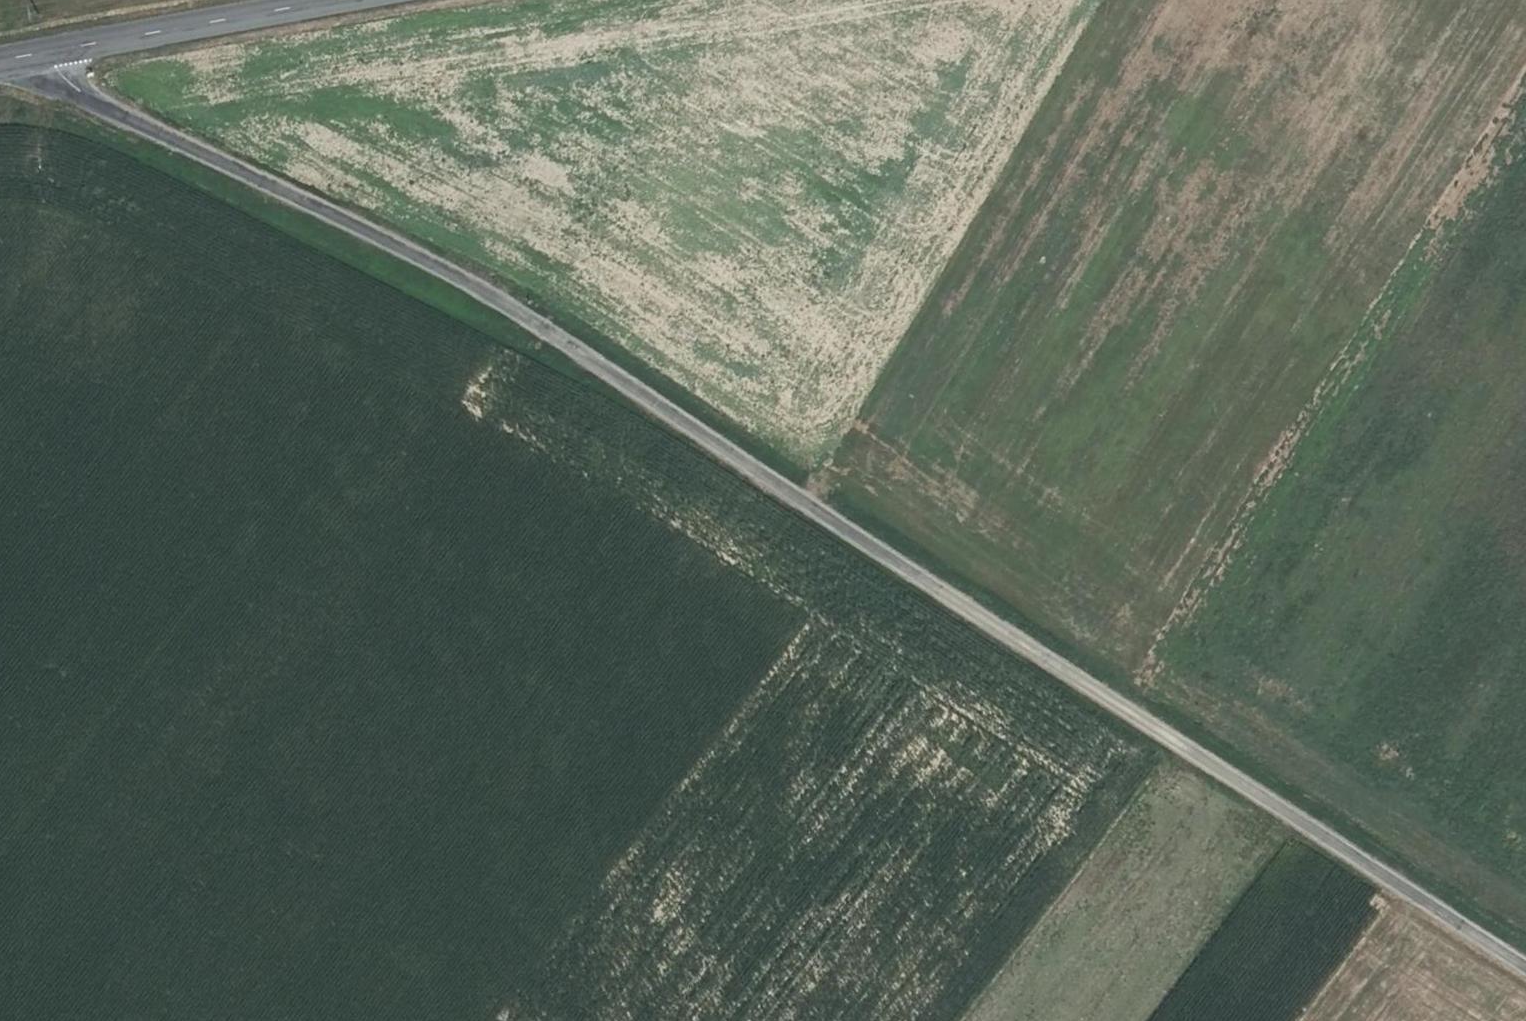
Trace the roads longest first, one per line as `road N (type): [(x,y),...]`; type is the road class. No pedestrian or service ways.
road 1 (unclassified): [(46,61),(97,117),(421,272),(556,352),(1525,976)]
road 2 (tertiary): [(46,61),(368,0)]

